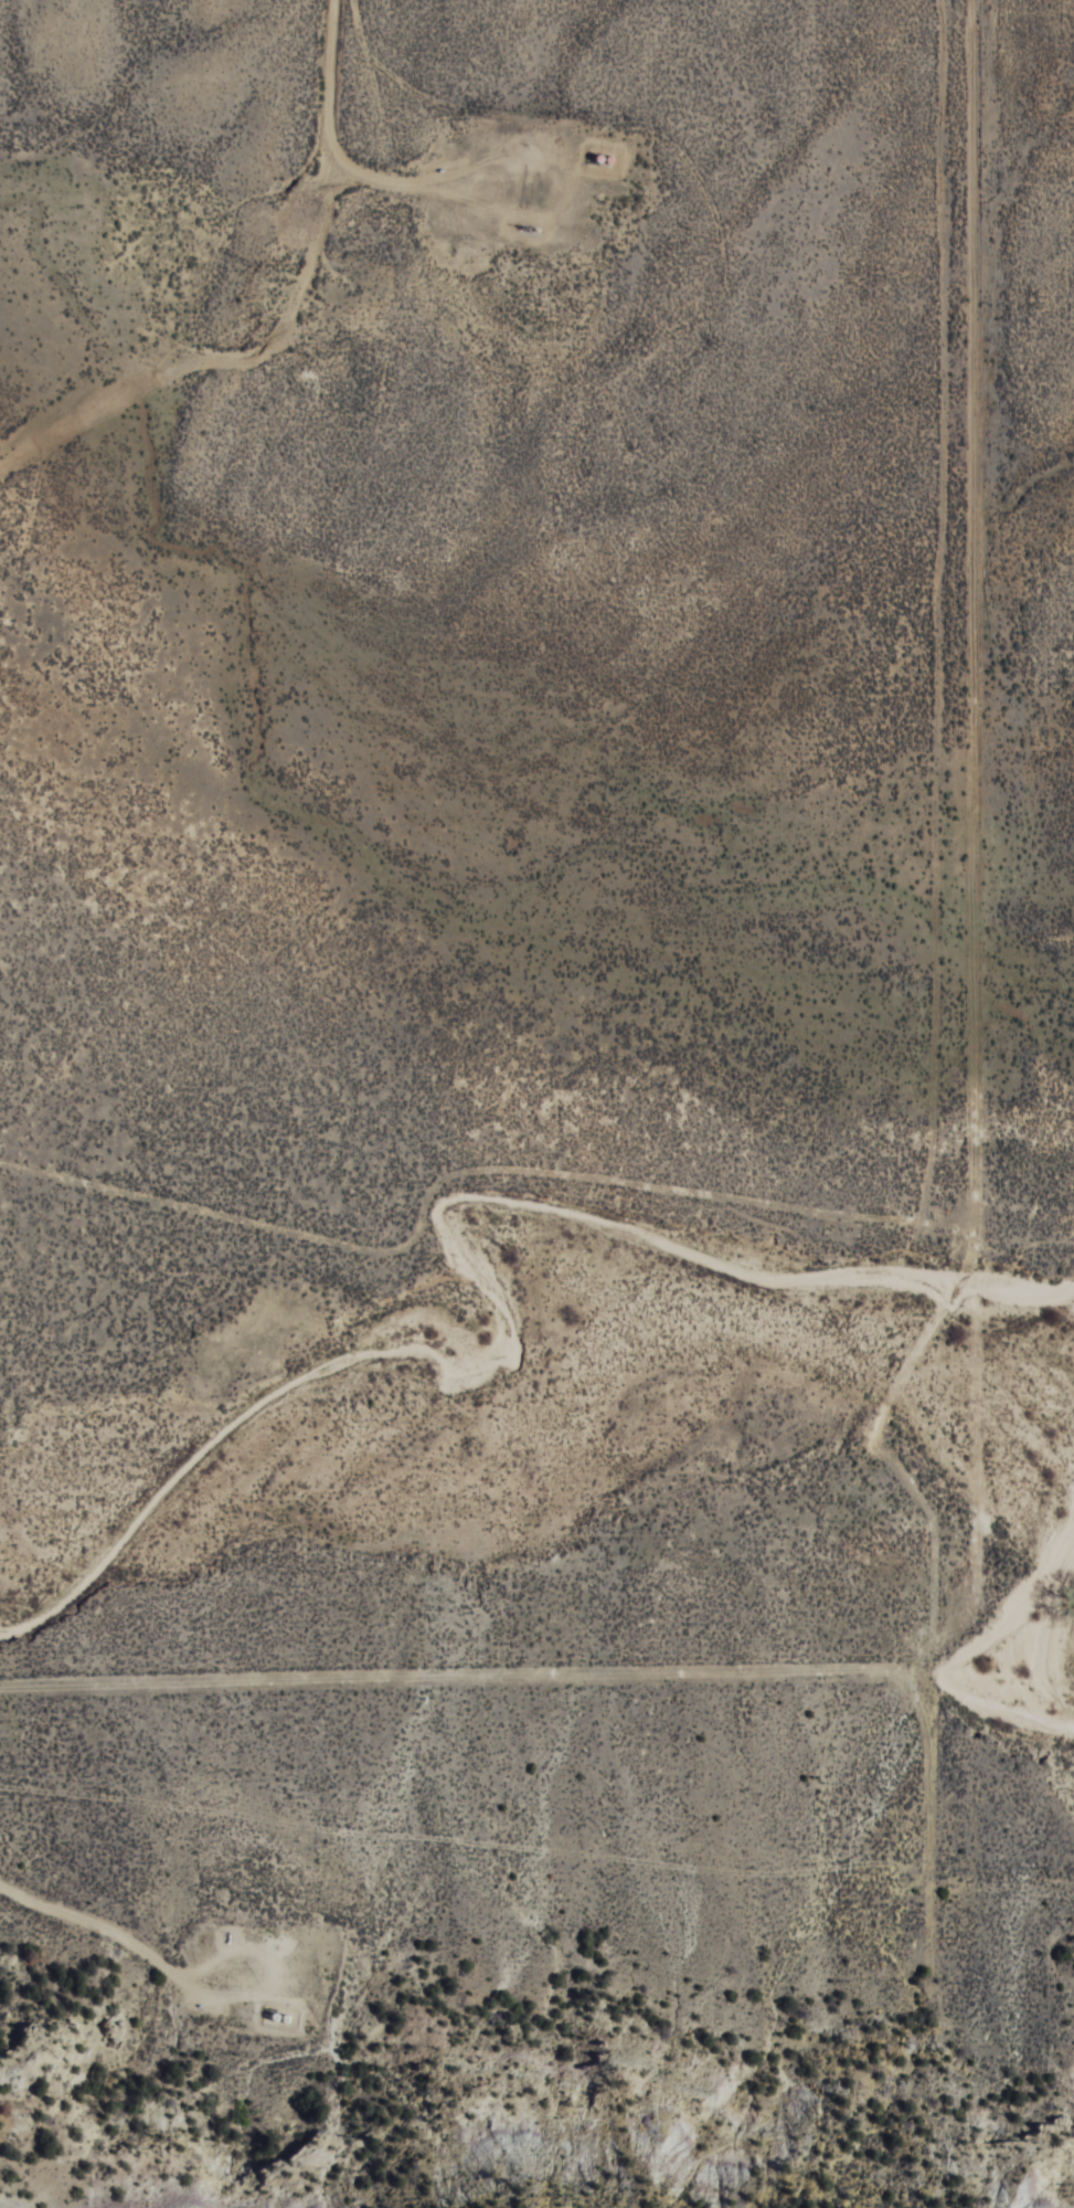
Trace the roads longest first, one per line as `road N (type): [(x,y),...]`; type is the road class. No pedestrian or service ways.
road 1 (residential): [(0,1770),(944,1876)]
road 2 (residential): [(333,0),(391,138),(391,237),(368,284),(88,419),(0,444)]

